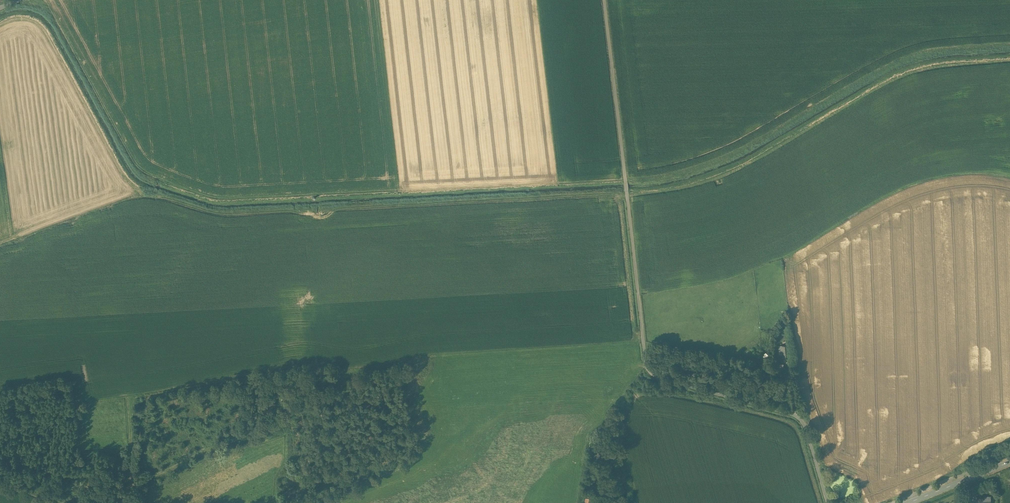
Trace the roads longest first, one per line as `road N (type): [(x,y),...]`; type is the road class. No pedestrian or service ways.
road 1 (unclassified): [(604,0),(646,369),(653,378),(795,416),(828,502)]
road 2 (track): [(122,502),(148,478),(259,433),(346,372),(644,341)]

